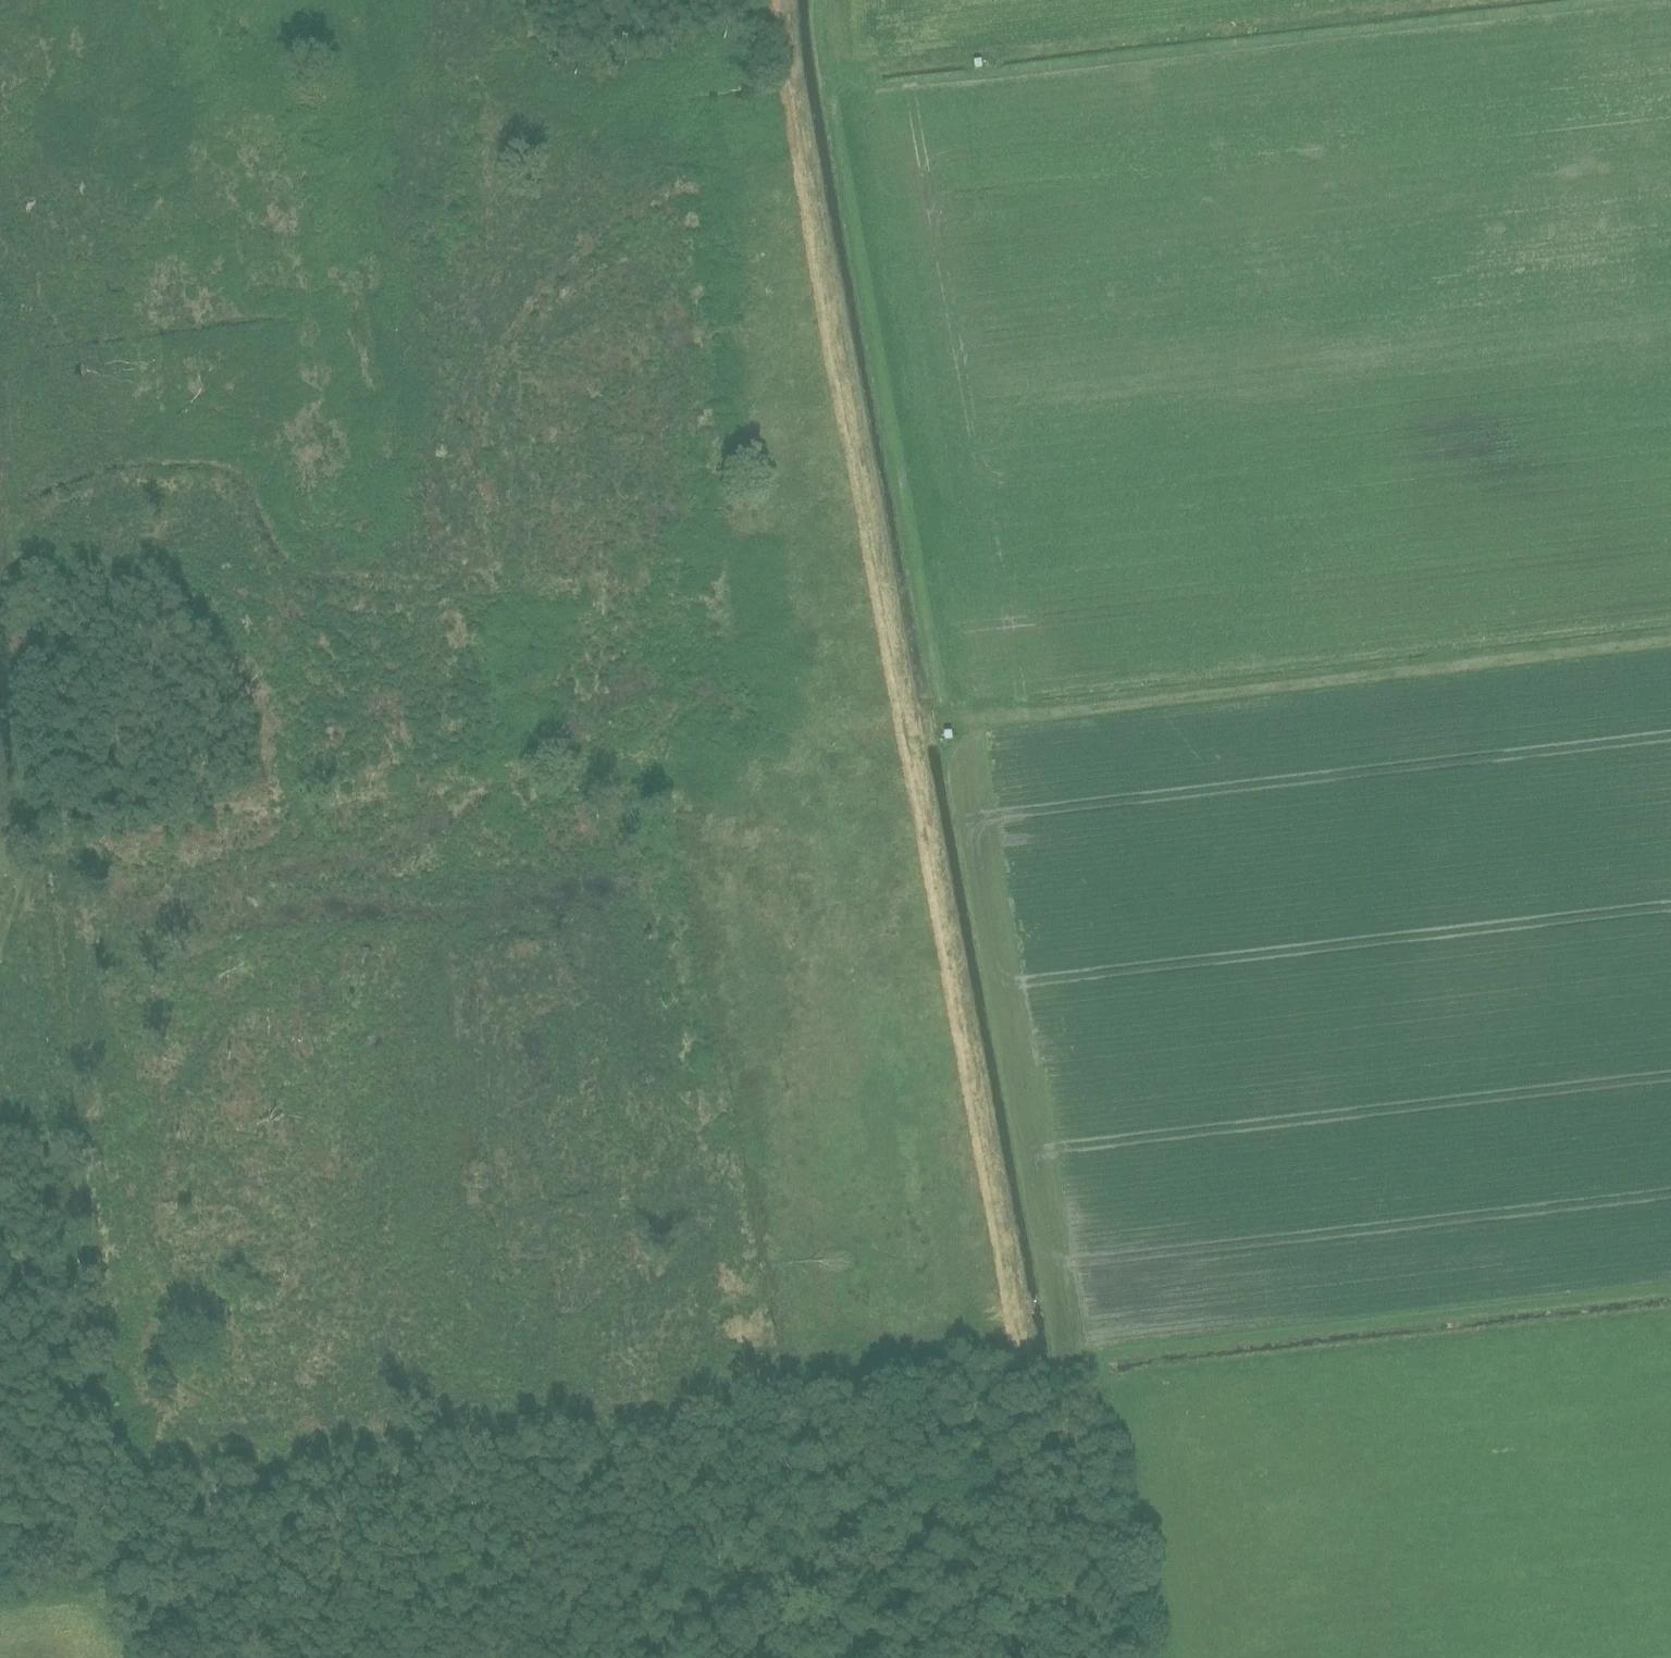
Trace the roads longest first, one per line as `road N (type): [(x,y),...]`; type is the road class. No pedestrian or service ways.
road 1 (track): [(1074,1367),(1035,1358),(1024,1338),(811,206),(786,0)]

